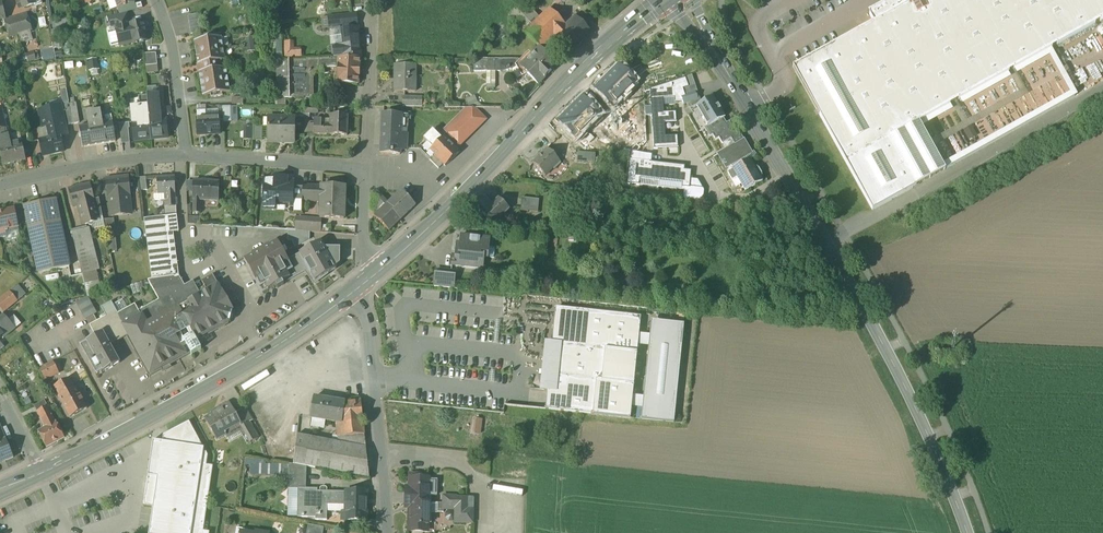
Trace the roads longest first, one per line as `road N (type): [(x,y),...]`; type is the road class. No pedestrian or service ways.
road 1 (tertiary): [(680,0),(866,309),(968,532)]
road 2 (secondary): [(662,0),(596,53),(379,270)]
road 3 (secondary): [(352,293),(240,368),(40,471)]
road 4 (residential): [(352,293),(368,338),(385,532)]
road 5 (residential): [(0,185),(120,157),(185,155)]
road 6 (residential): [(185,155),(365,167)]
road 7 (residential): [(365,167),(366,0)]
road 8 (residential): [(185,155),(157,0)]

